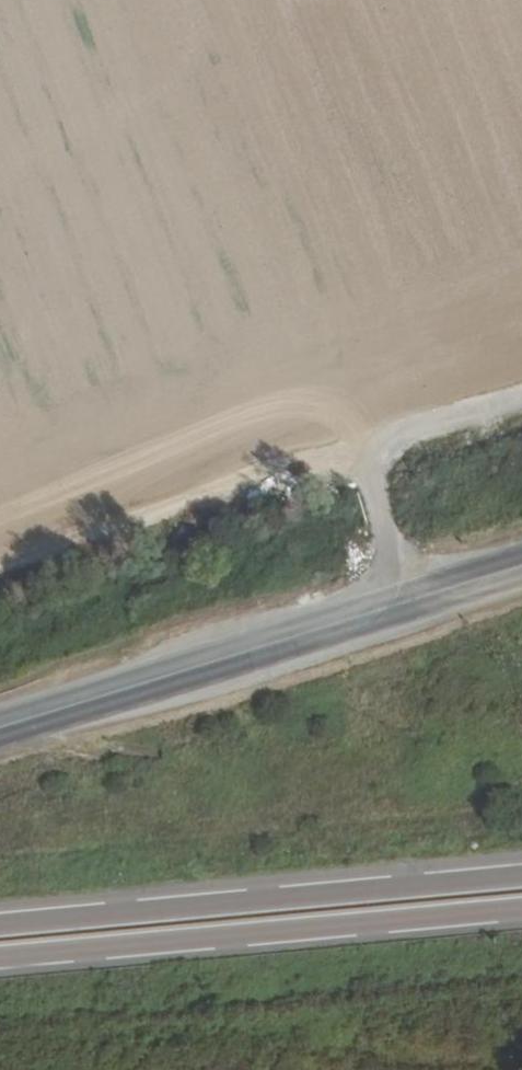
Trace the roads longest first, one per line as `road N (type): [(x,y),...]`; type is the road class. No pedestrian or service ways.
road 1 (track): [(521,417),(0,593)]
road 2 (tertiary): [(521,565),(0,729)]
road 3 (trunk): [(521,869),(0,926)]
road 4 (trunk): [(0,954),(521,905)]
road 5 (track): [(364,471),(411,600)]

